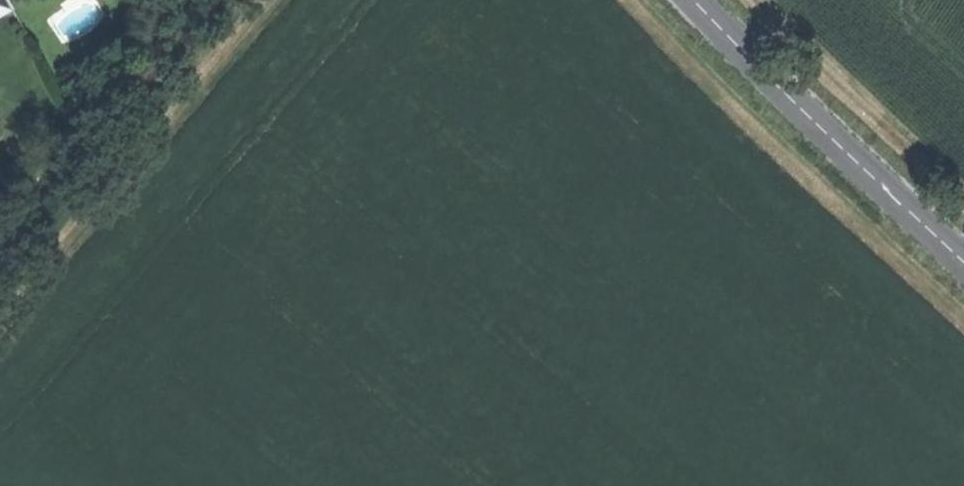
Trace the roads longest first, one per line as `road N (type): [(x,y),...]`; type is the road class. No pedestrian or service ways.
road 1 (tertiary): [(963,256),(699,0)]

